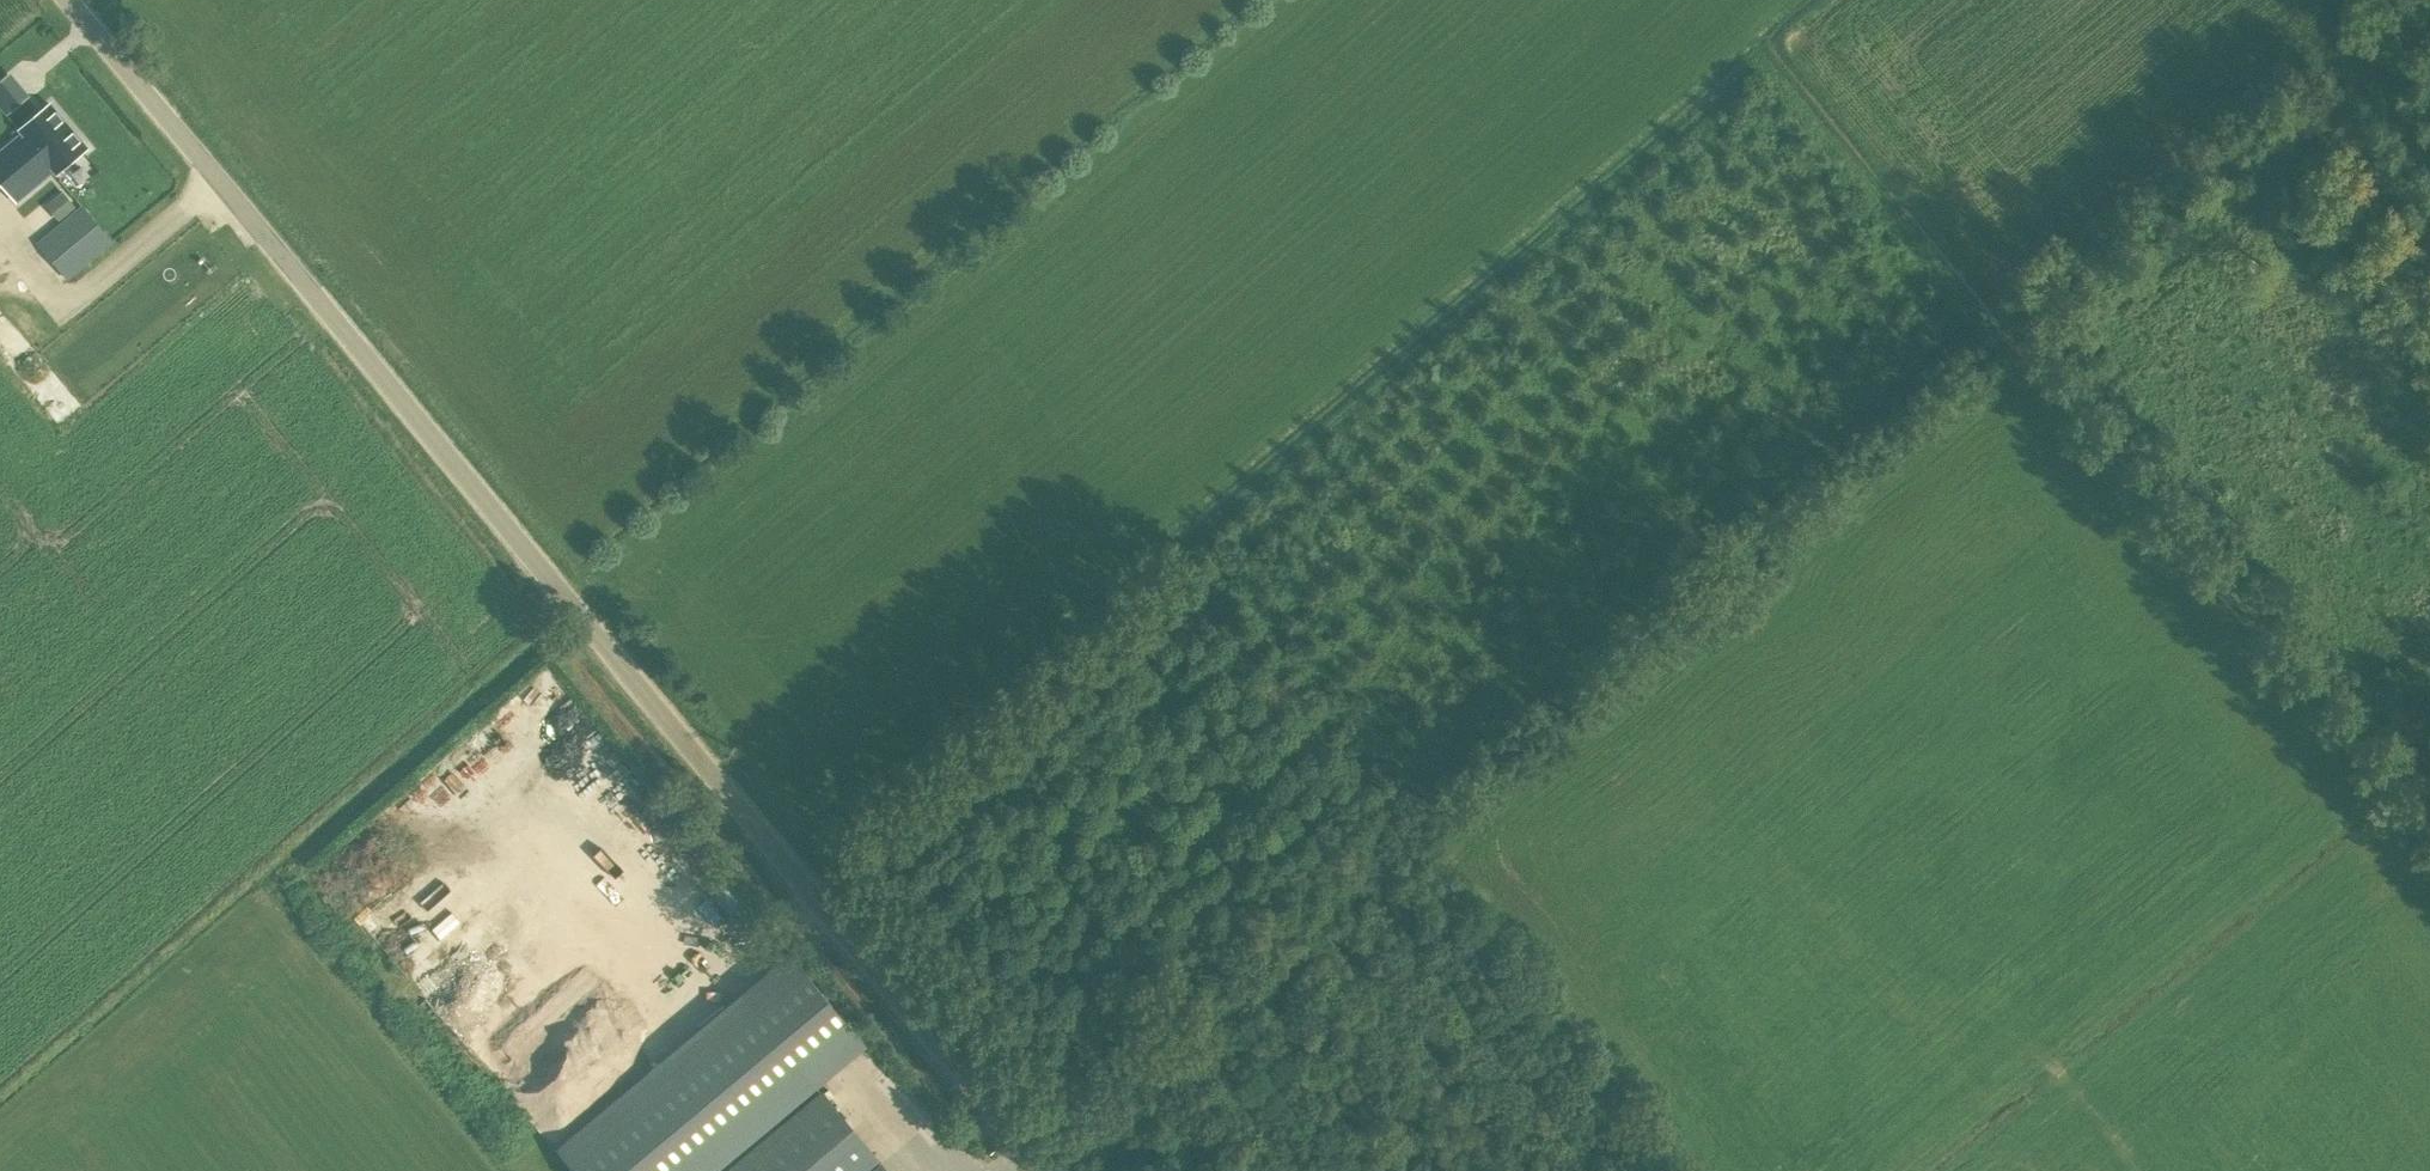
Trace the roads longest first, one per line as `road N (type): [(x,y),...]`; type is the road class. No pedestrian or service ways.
road 1 (unclassified): [(1050,1170),(77,0)]

